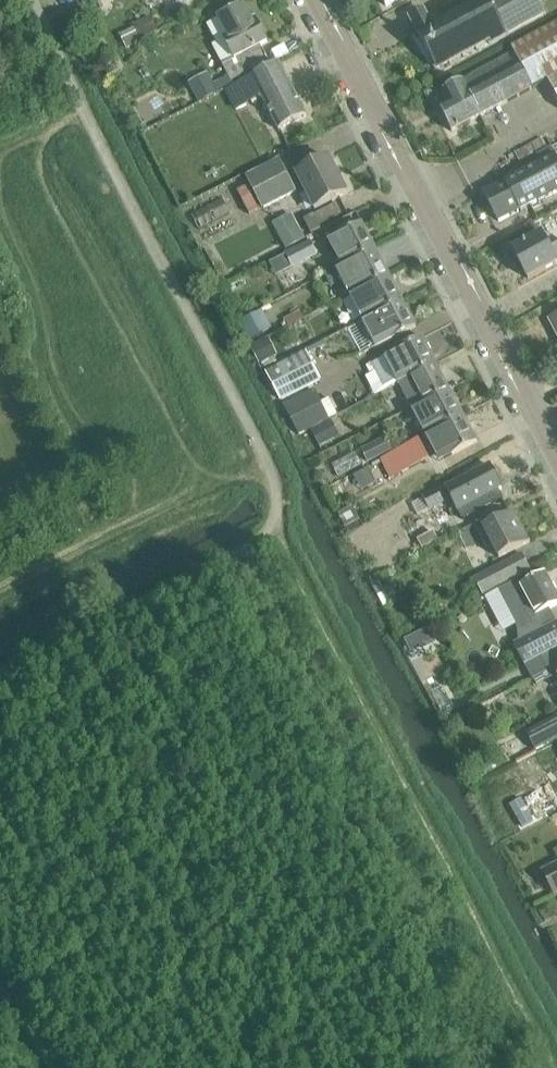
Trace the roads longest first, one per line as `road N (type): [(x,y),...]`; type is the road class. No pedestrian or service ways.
road 1 (tertiary): [(556,455),(317,0)]

